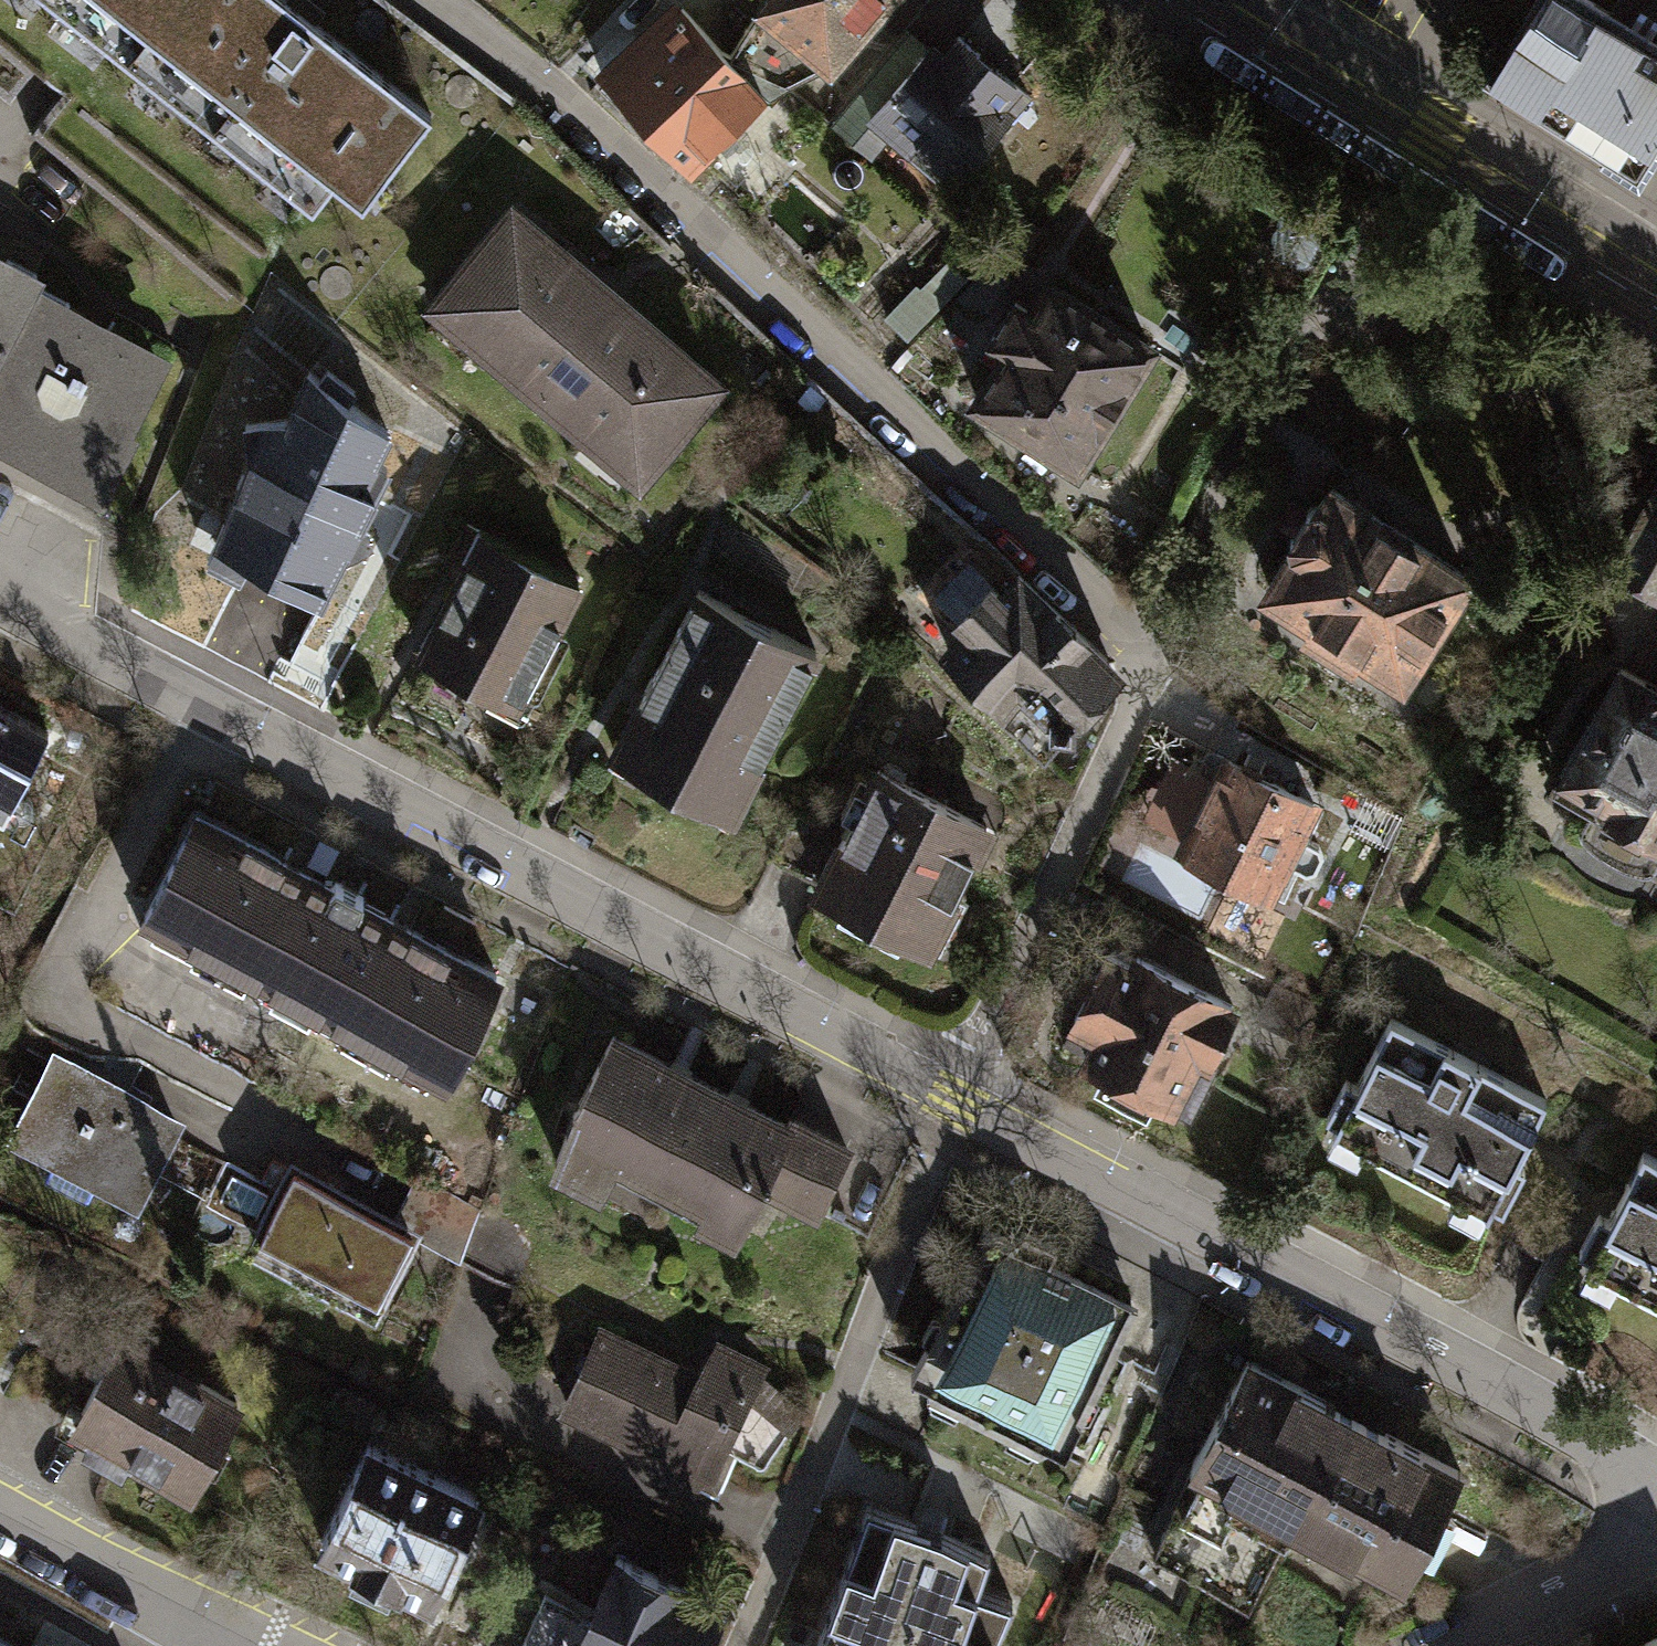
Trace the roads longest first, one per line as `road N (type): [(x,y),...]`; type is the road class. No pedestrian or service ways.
road 1 (residential): [(949,1100),(1161,646),(741,258),(427,0)]
road 2 (residential): [(0,589),(949,1100)]
road 3 (residential): [(949,1100),(1580,1435),(1656,1484)]
road 4 (unclassified): [(1656,272),(1224,0)]
road 5 (residential): [(735,1645),(900,1225)]
road 6 (residential): [(241,1645),(0,1512)]
road 7 (residential): [(1656,1512),(1592,1567),(1438,1645)]

